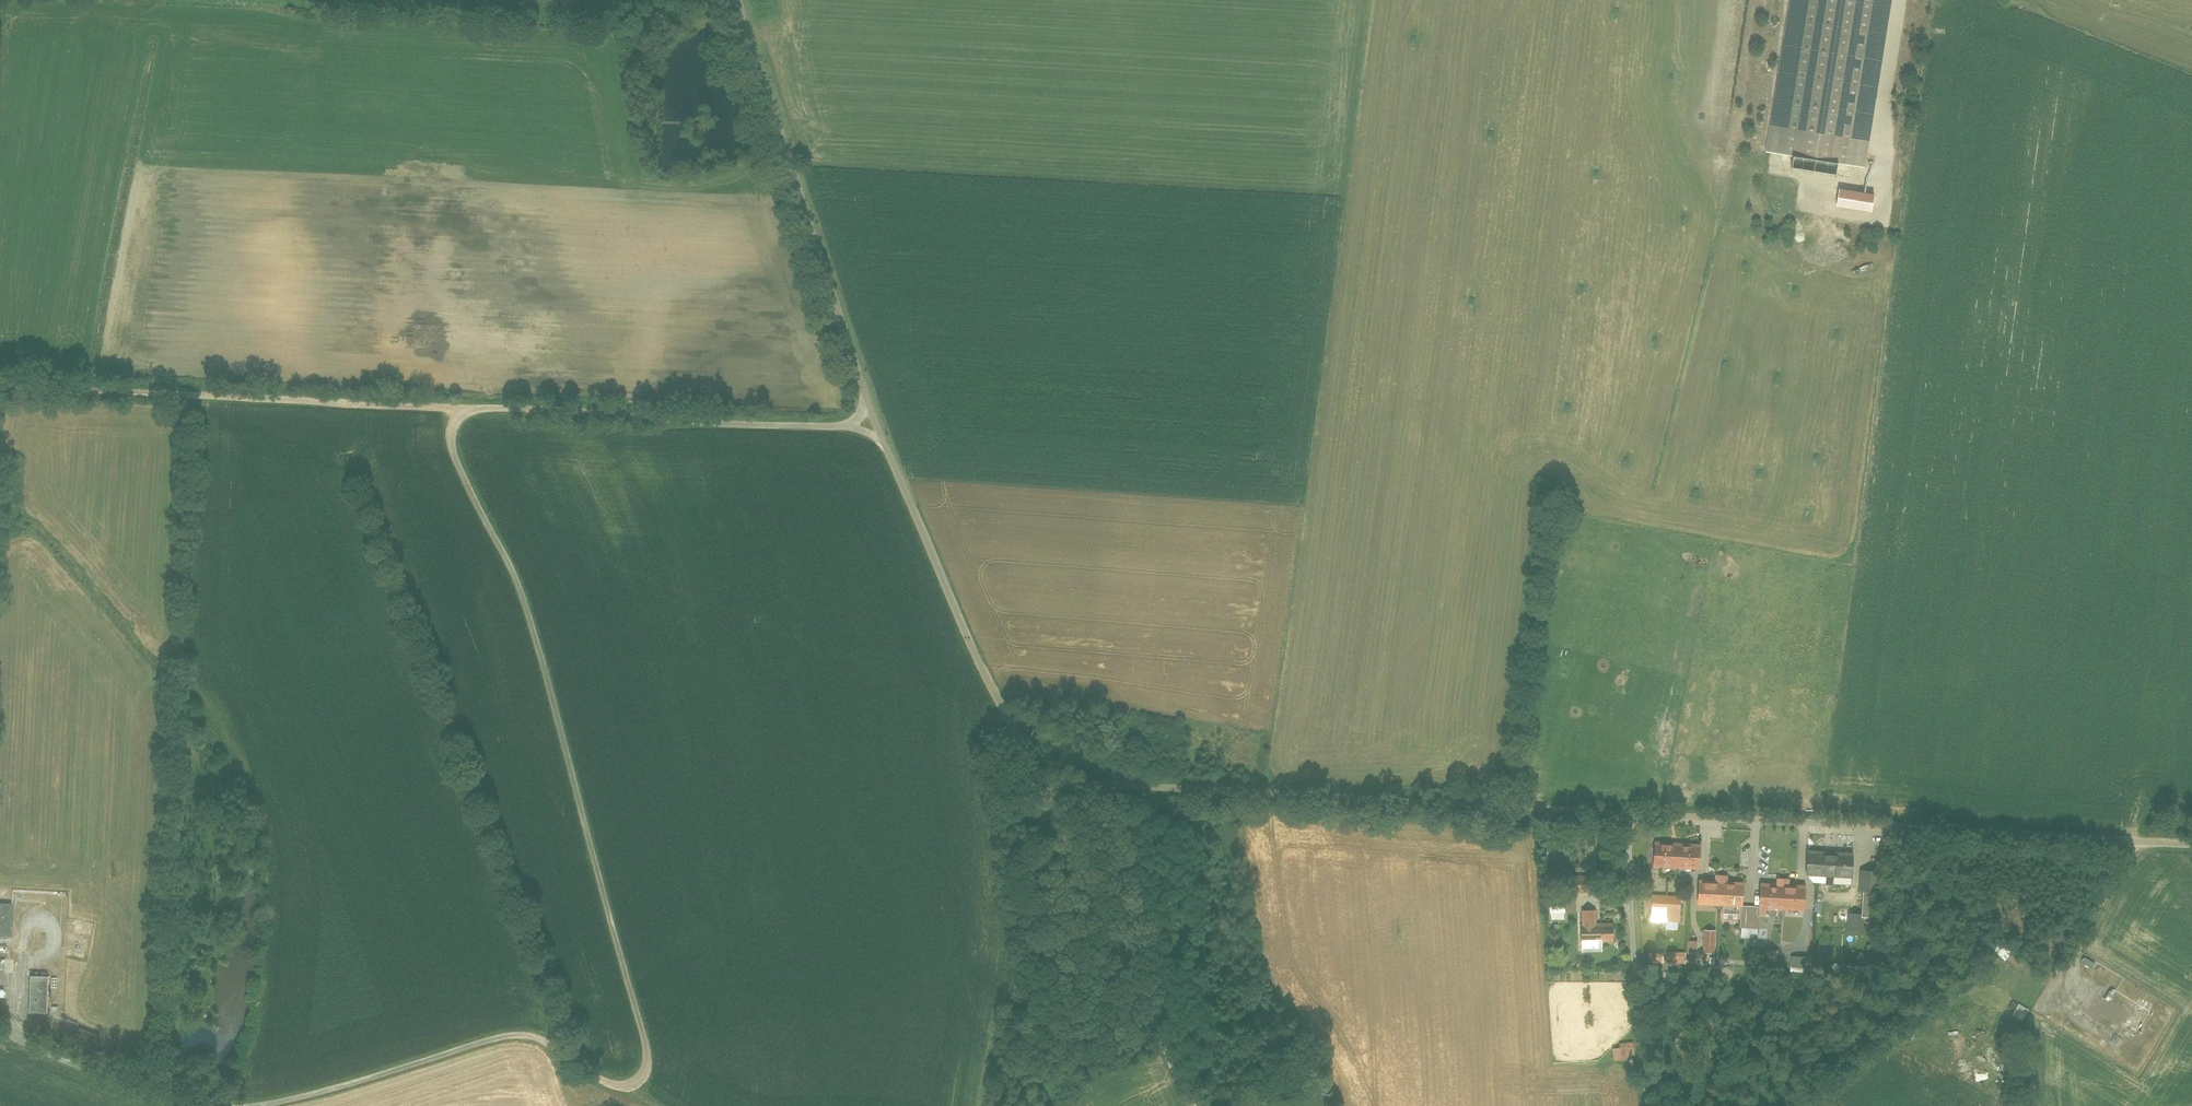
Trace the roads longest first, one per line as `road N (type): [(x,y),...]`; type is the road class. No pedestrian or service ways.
road 1 (residential): [(1042,781),(884,443),(740,0)]
road 2 (residential): [(1632,814),(1042,781)]
road 3 (residential): [(2191,849),(1632,814)]
road 4 (track): [(468,412),(0,388)]
road 5 (residential): [(1194,1105),(1042,781)]
road 6 (residential): [(1632,814),(1645,1105)]

